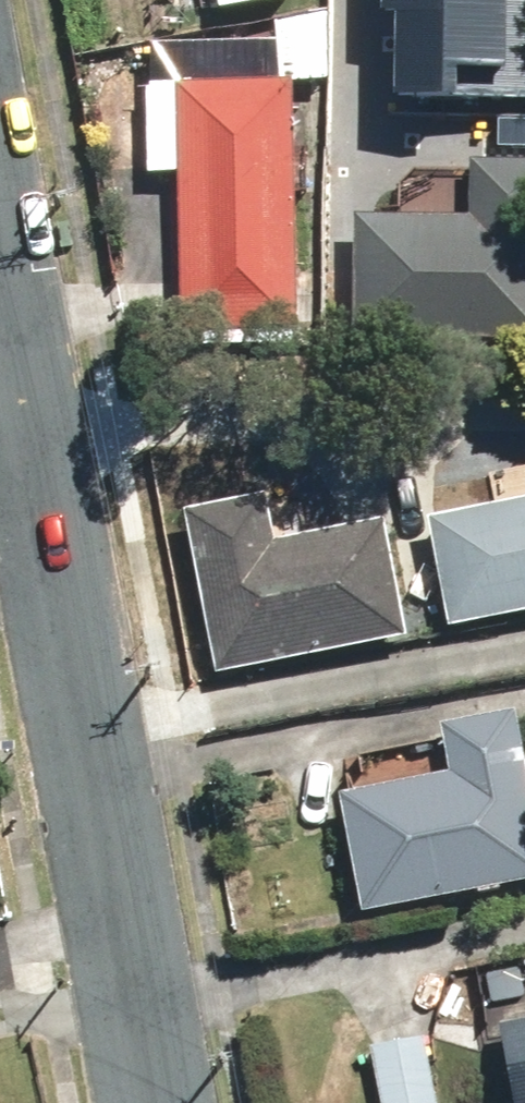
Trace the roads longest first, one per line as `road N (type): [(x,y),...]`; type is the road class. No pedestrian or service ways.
road 1 (residential): [(155,1102),(0,273)]

